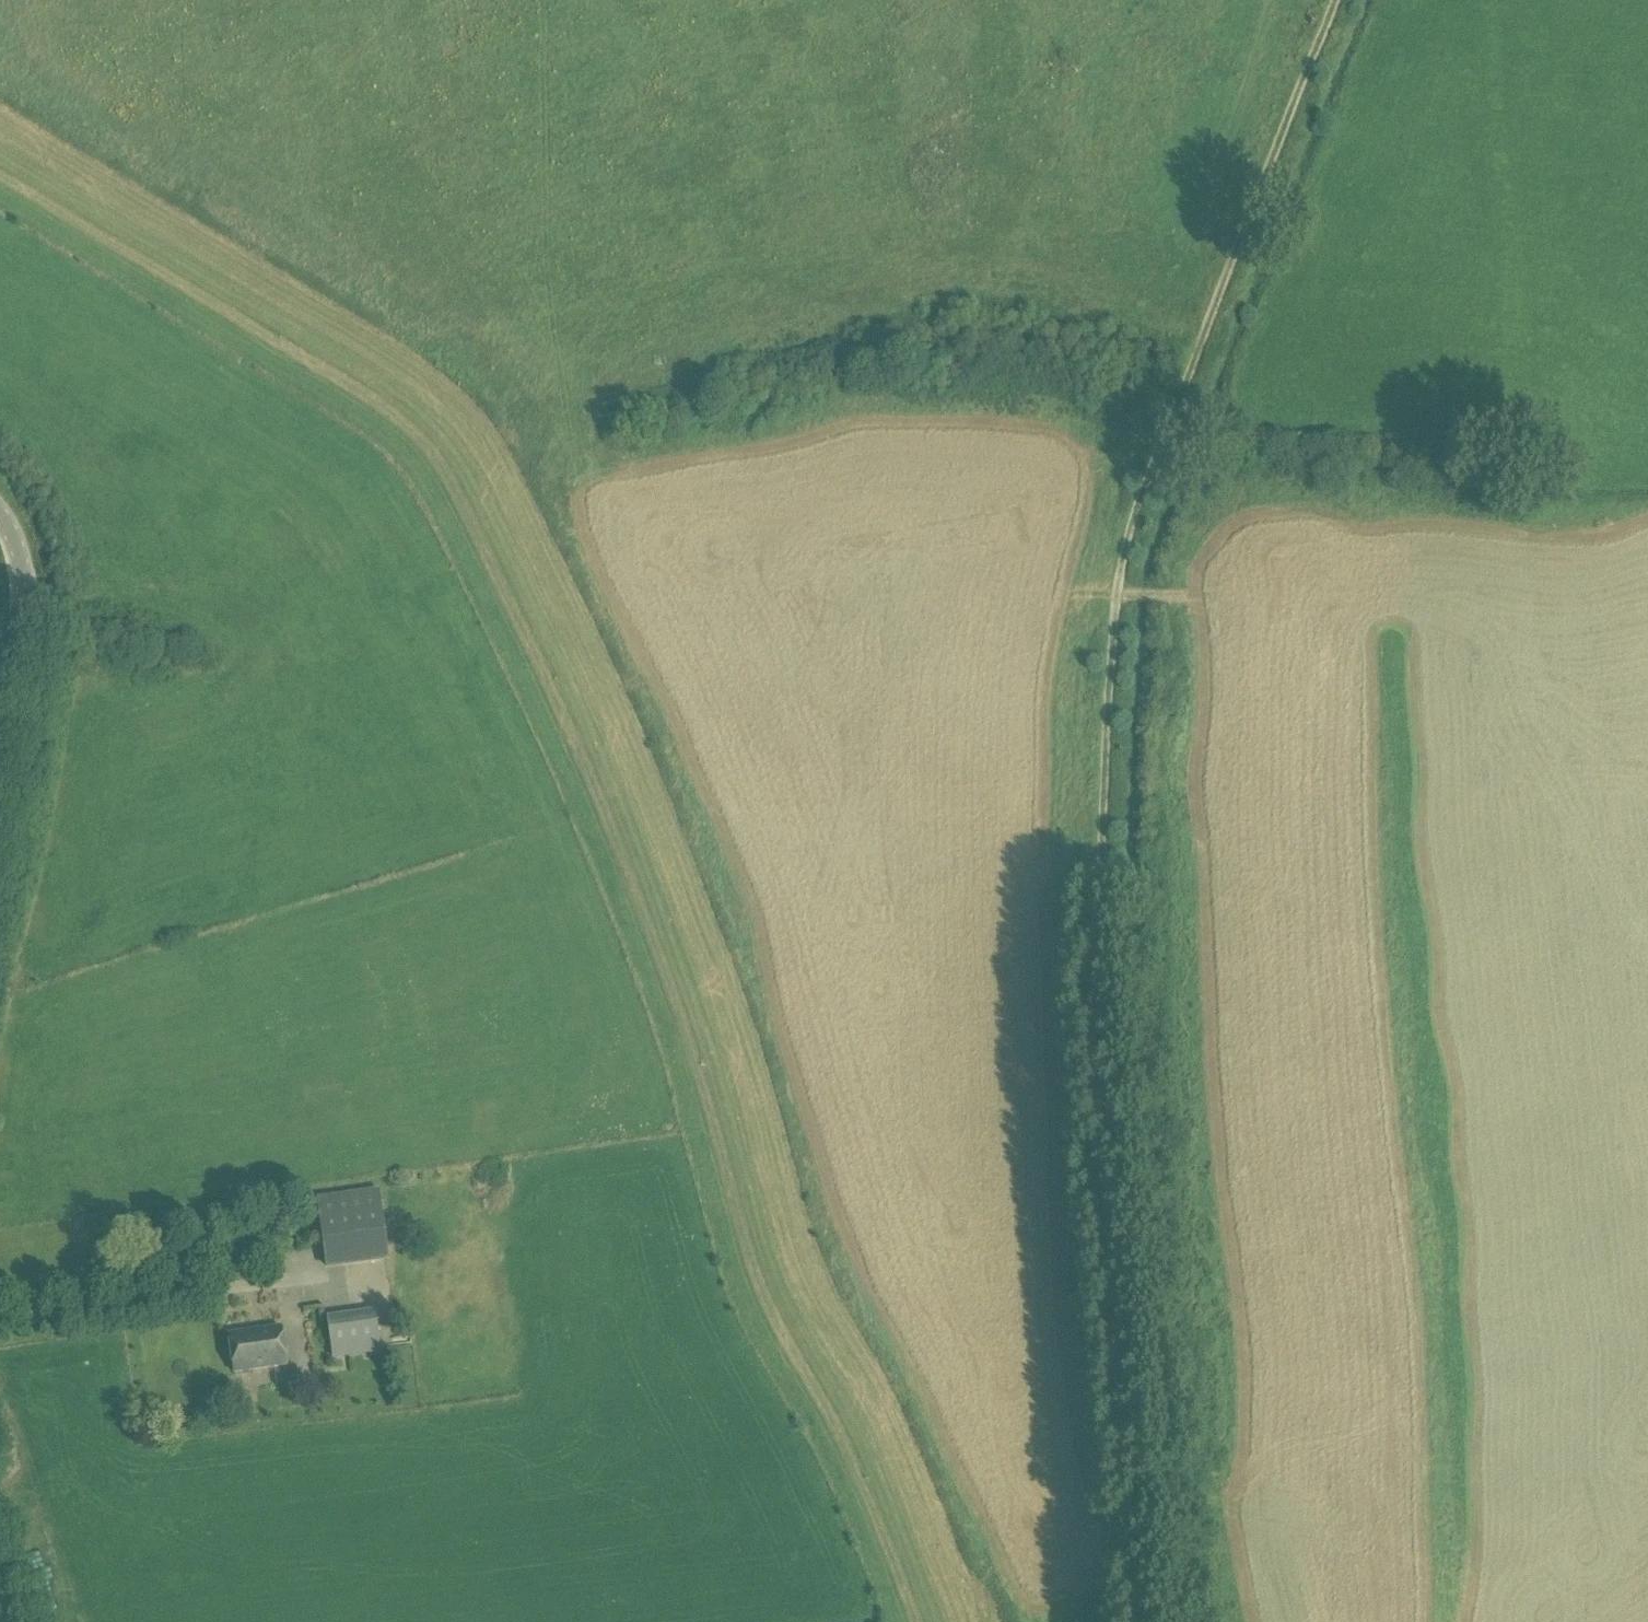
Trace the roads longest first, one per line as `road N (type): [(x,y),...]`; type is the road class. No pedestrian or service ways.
road 1 (unclassified): [(0,742),(24,596),(22,568),(0,516)]

